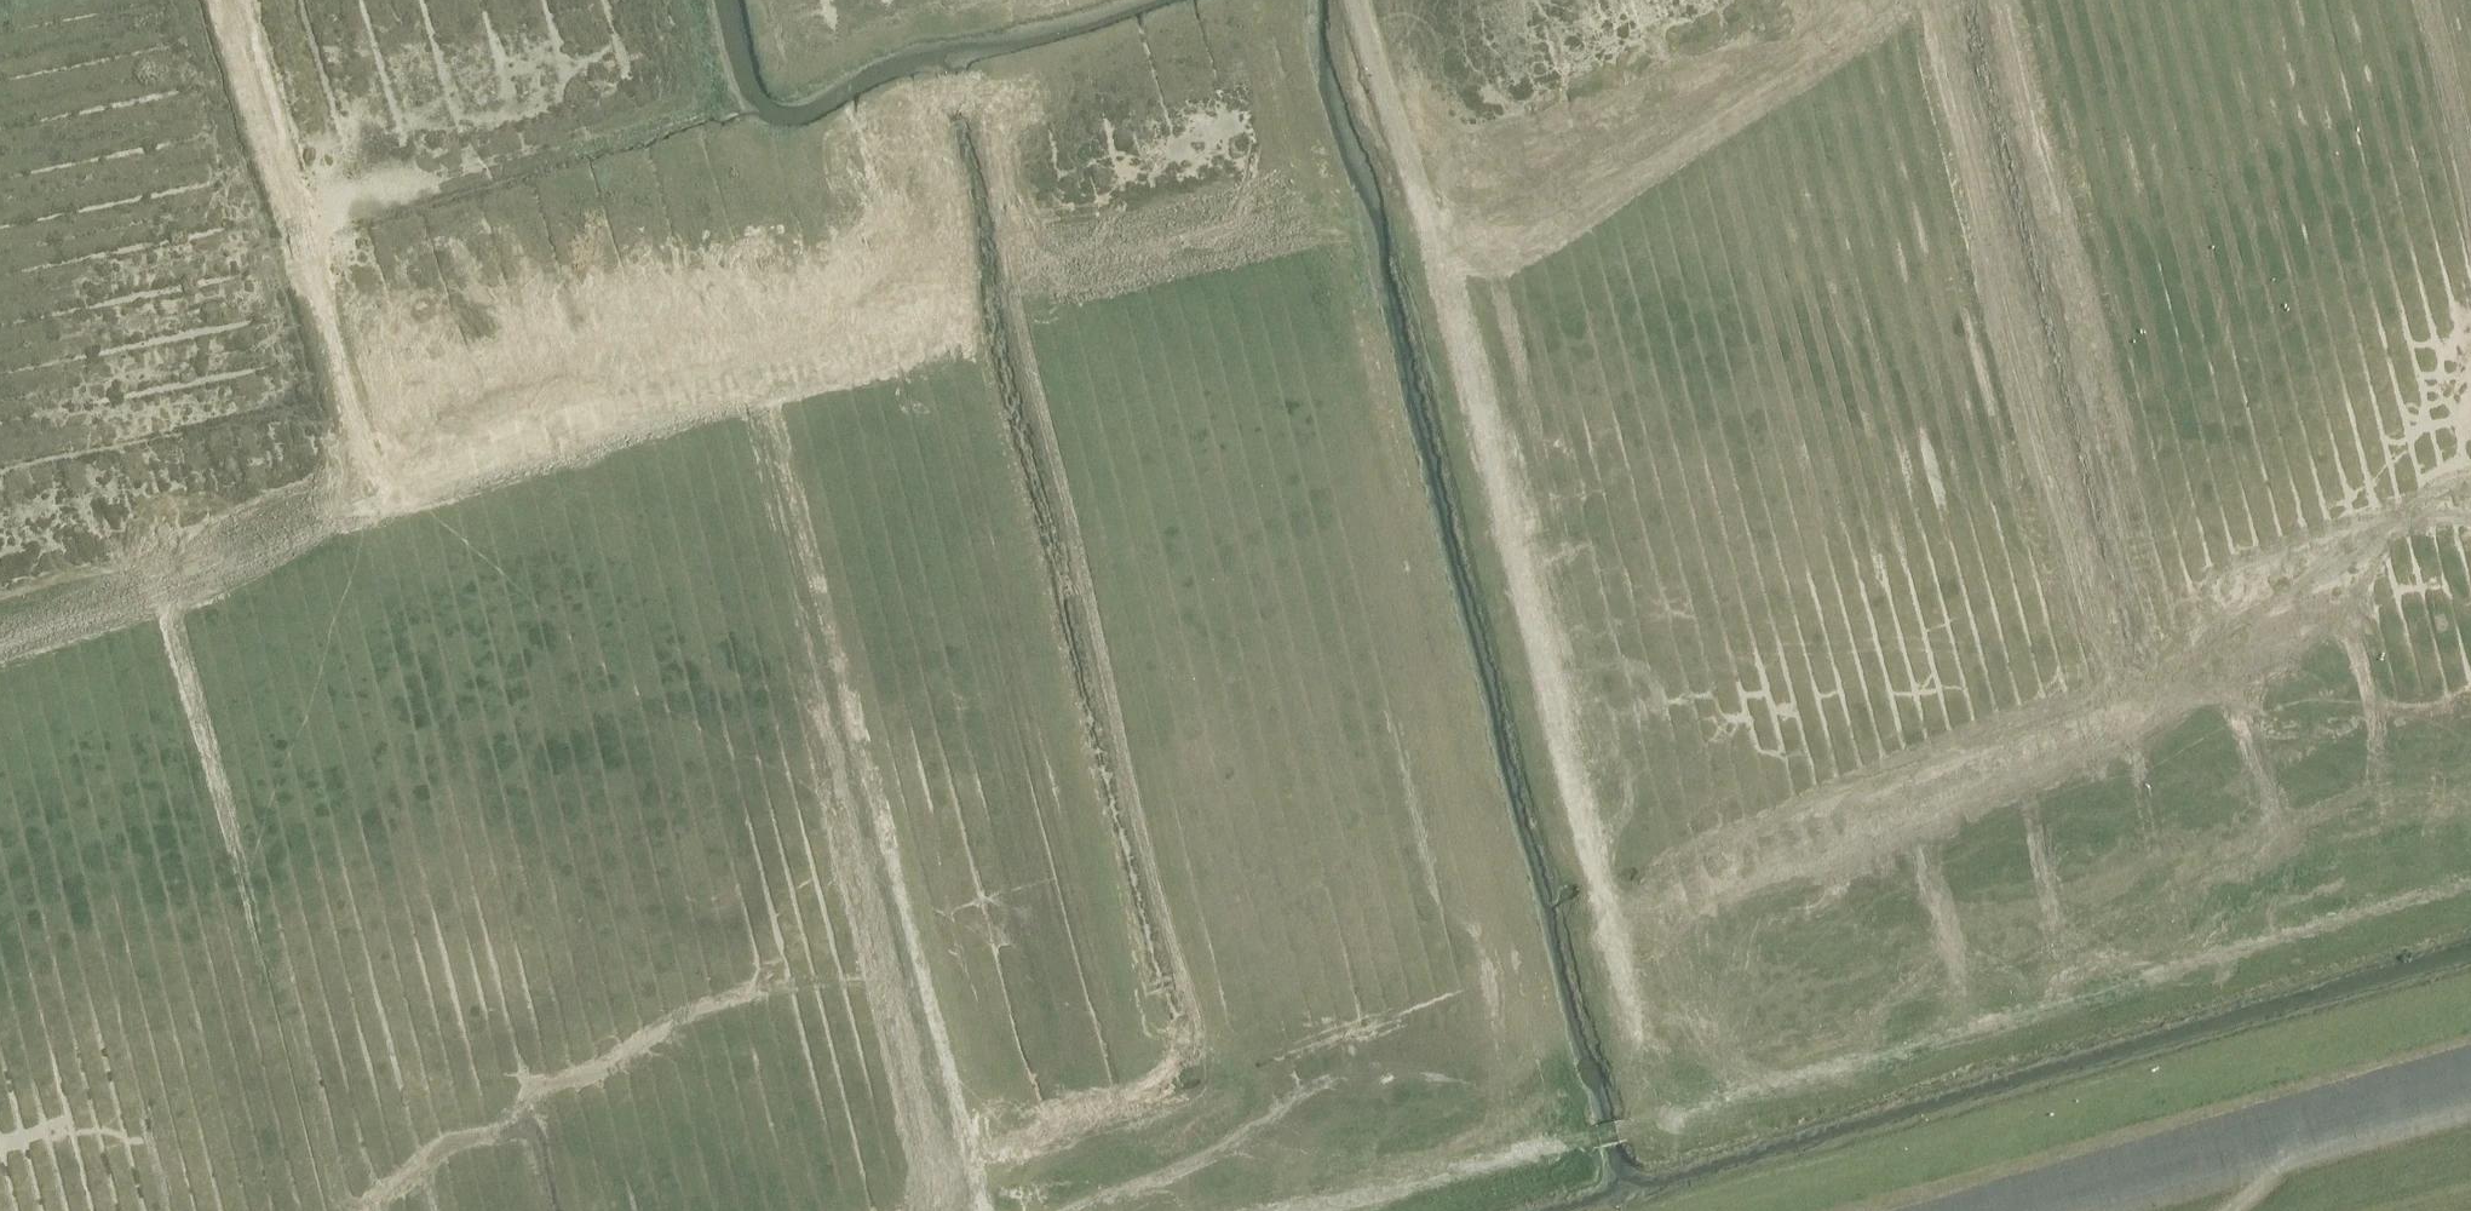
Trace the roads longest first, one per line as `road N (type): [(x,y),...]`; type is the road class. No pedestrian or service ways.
road 1 (track): [(2103,1210),(2470,1111)]

